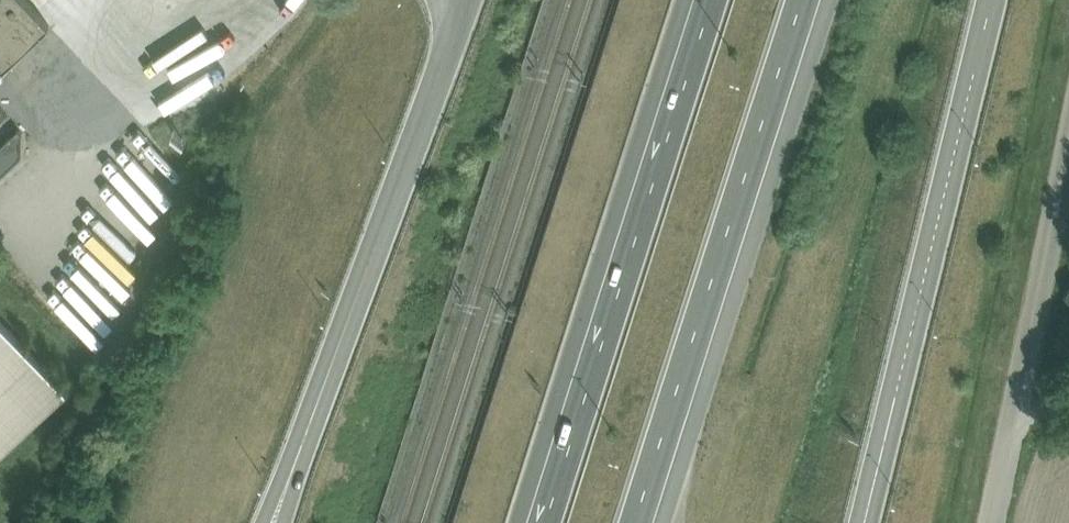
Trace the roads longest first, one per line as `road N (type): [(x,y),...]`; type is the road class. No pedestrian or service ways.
road 1 (motorway): [(709,0),(540,522)]
road 2 (motorway): [(638,522),(806,0)]
road 3 (tertiary): [(462,0),(292,453)]
road 4 (tertiary): [(896,396),(990,0)]
road 5 (unclassified): [(994,522),(1068,168)]
road 6 (tertiary): [(896,396),(860,522)]
road 7 (tertiary): [(869,522),(896,396)]

